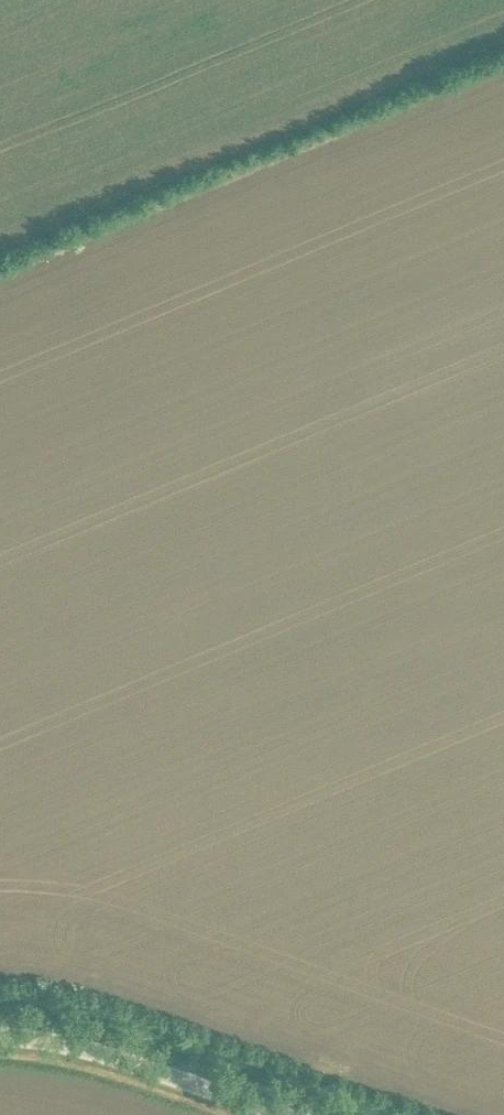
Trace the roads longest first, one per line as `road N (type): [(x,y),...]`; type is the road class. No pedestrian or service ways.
road 1 (unclassified): [(0,1036),(107,1056),(278,1114)]

